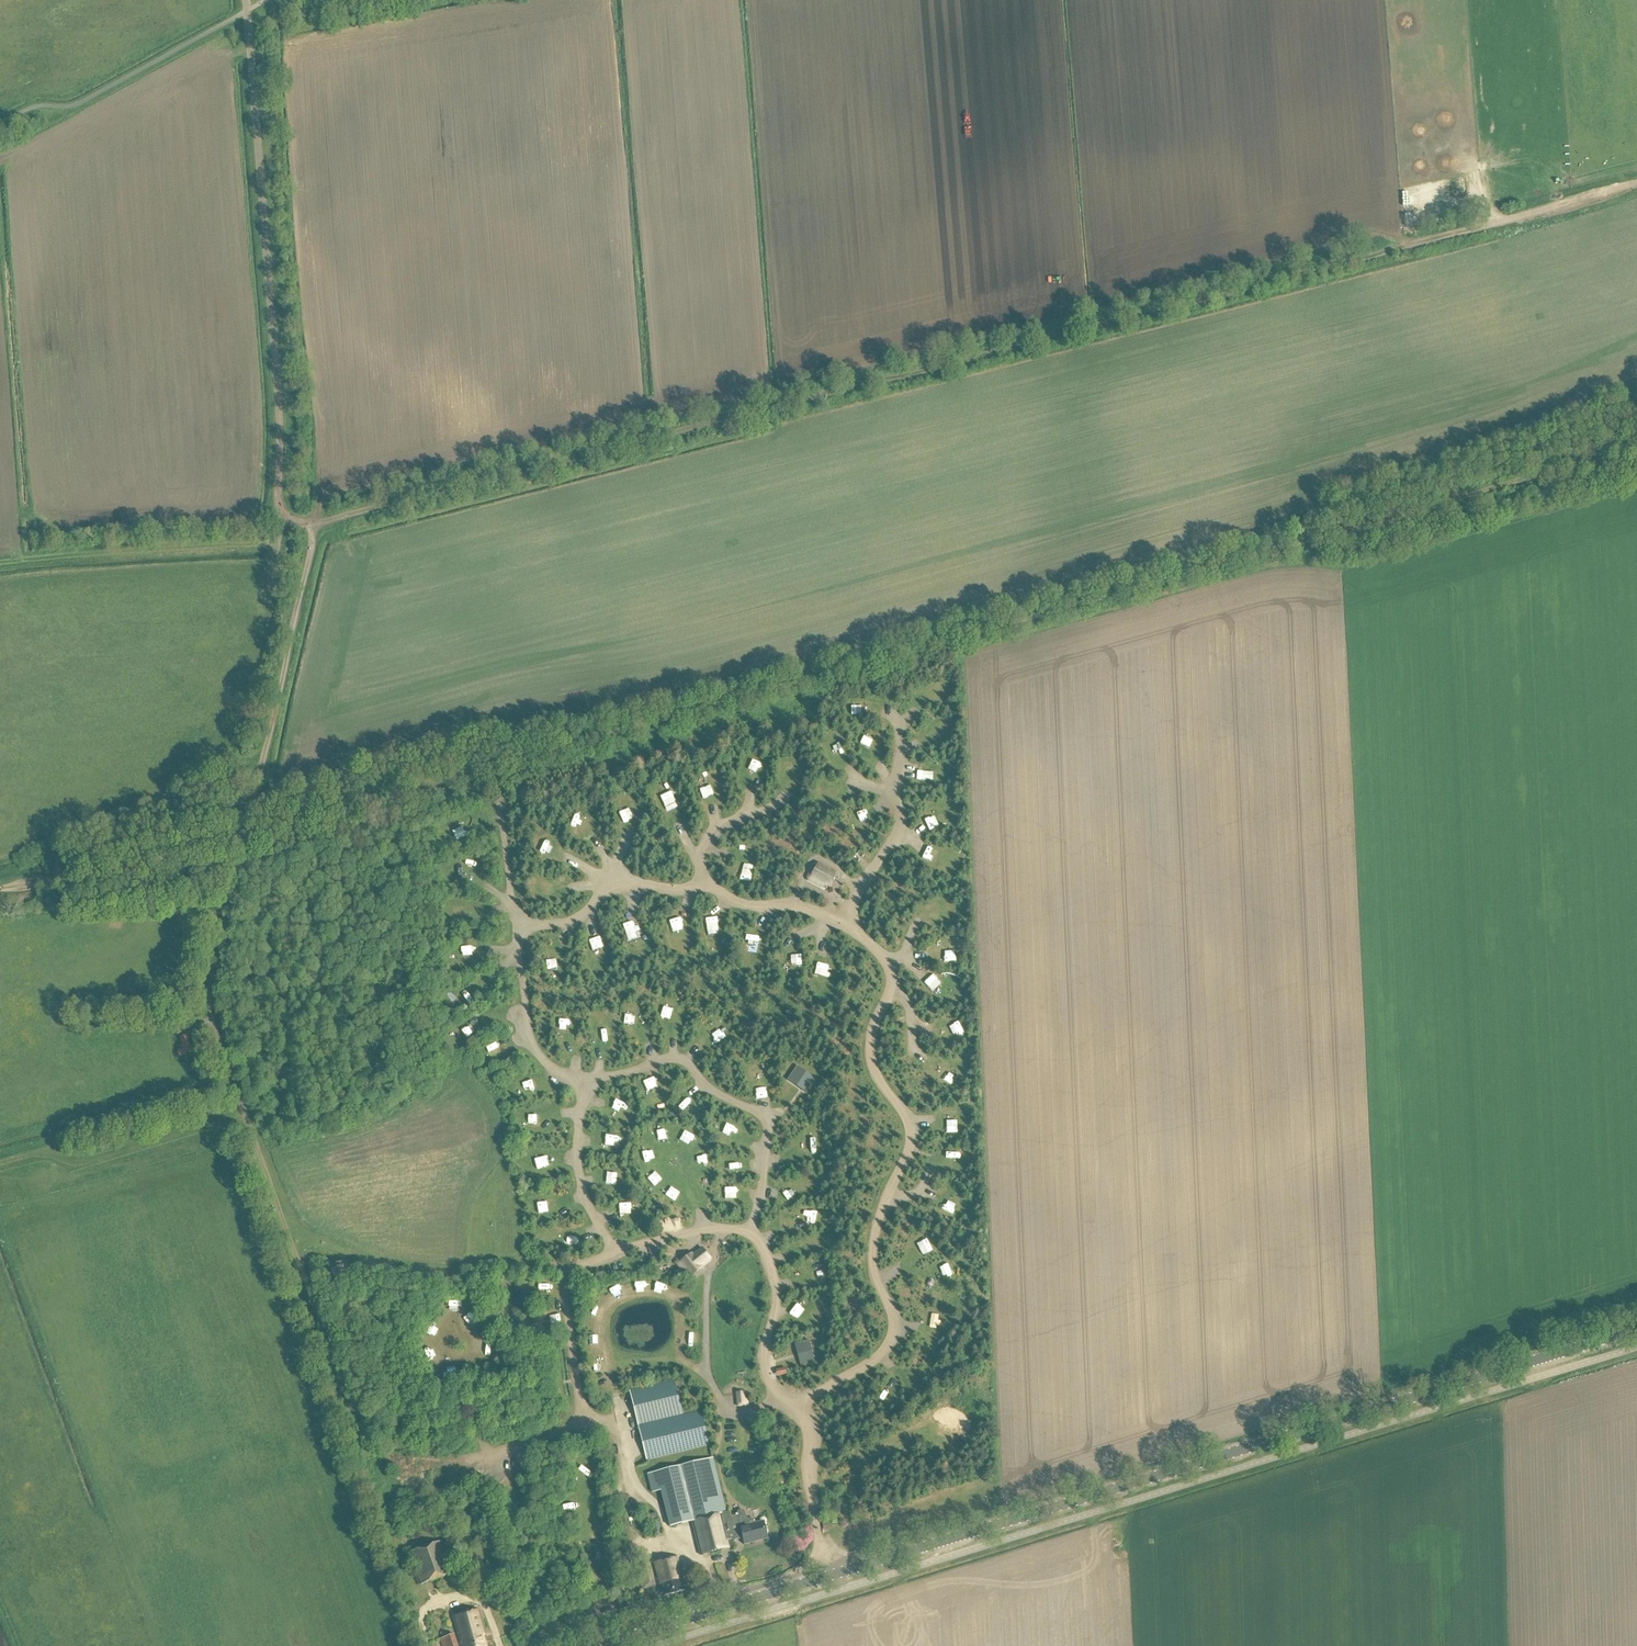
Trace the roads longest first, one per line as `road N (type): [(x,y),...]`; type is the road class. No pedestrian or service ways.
road 1 (track): [(1636,183),(311,525)]
road 2 (tertiary): [(601,1645),(1636,1329)]
road 3 (track): [(583,1424),(470,1460),(362,1423),(350,1406),(210,1004),(249,834)]
road 4 (unclassified): [(280,506),(247,12)]
road 5 (track): [(249,834),(314,543),(311,525)]
road 6 (track): [(249,834),(496,766)]
road 7 (track): [(0,889),(249,834)]

